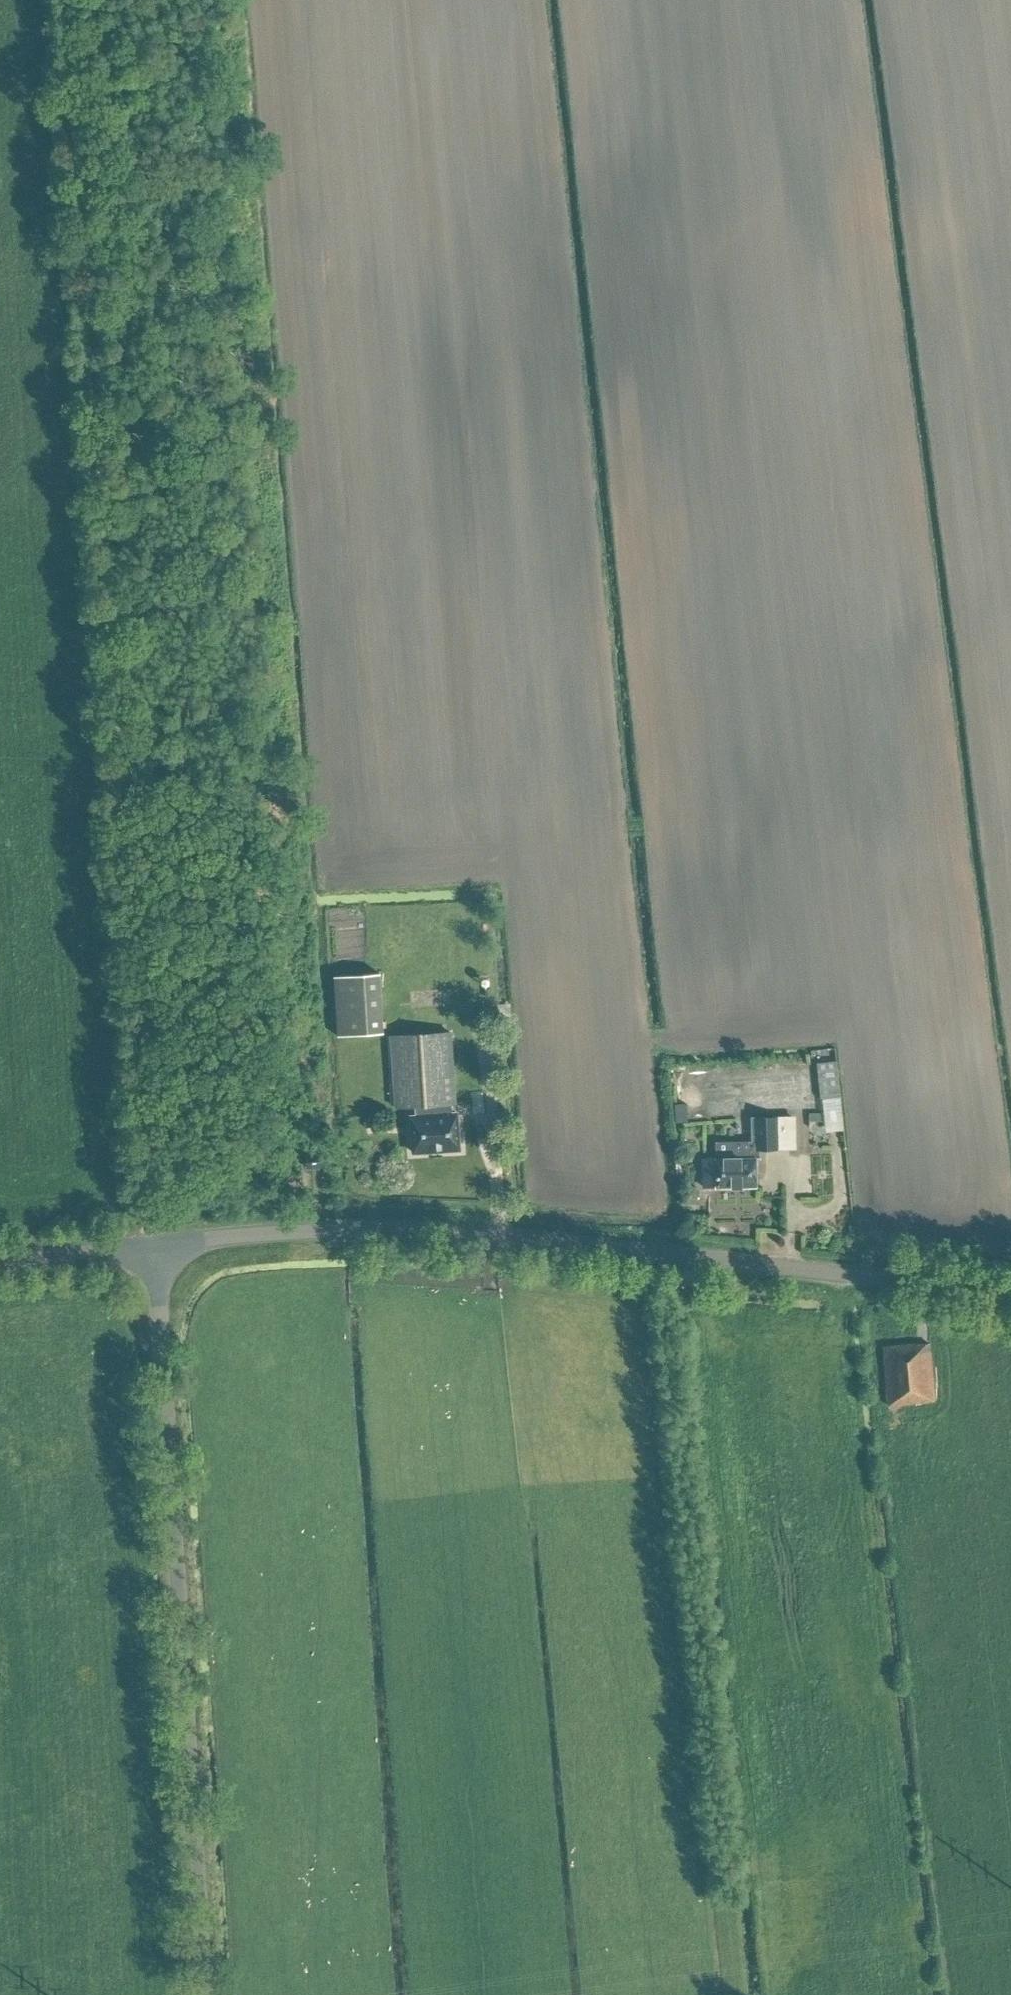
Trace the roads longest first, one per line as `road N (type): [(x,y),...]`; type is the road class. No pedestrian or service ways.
road 1 (track): [(74,0),(154,1243)]
road 2 (tertiary): [(154,1243),(302,1232),(1010,1289)]
road 3 (tertiary): [(203,1994),(154,1243)]
road 4 (tertiary): [(154,1243),(0,1265)]

